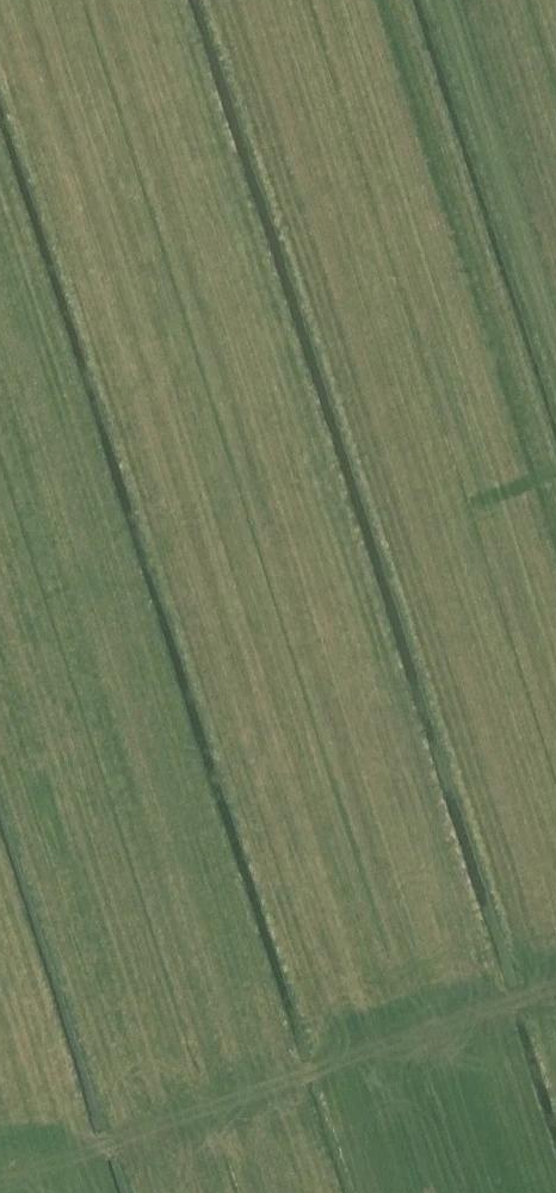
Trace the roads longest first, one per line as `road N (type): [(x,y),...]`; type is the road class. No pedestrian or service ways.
road 1 (track): [(555,497),(396,0)]
road 2 (track): [(308,1072),(555,988)]

